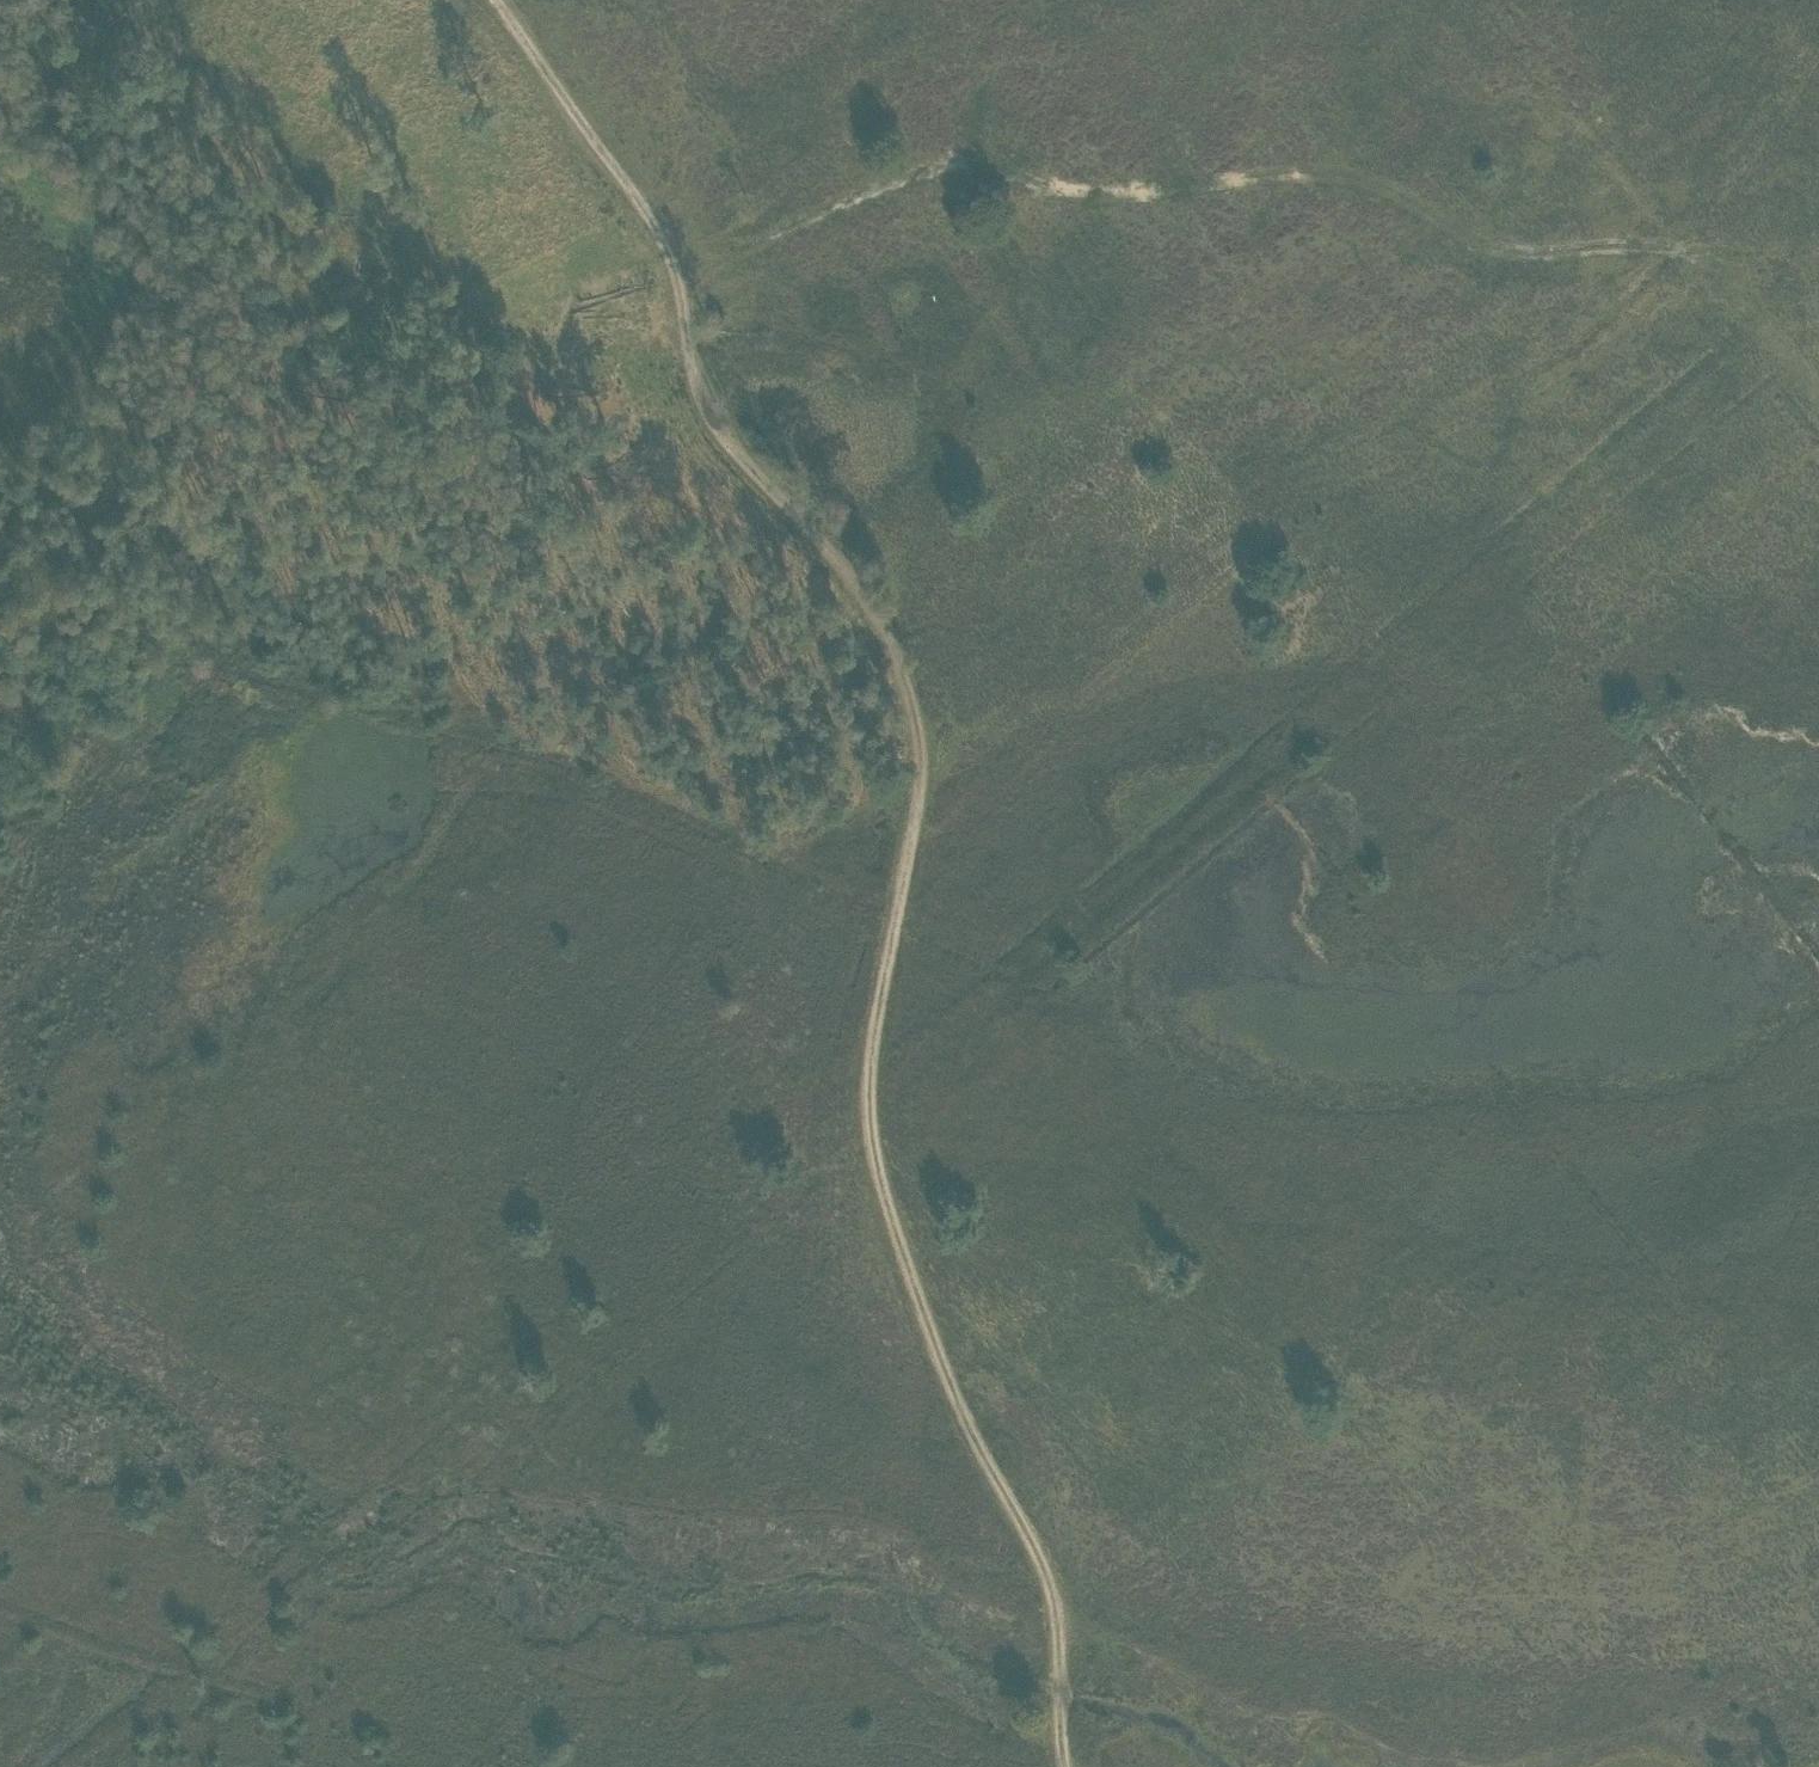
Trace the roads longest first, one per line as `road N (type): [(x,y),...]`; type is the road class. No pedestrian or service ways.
road 1 (track): [(496,0),(674,263),(708,417),(867,592),(908,686),(924,736),(922,789),(870,1061),(868,1138),(969,1431),(1055,1589),(1072,1766)]

